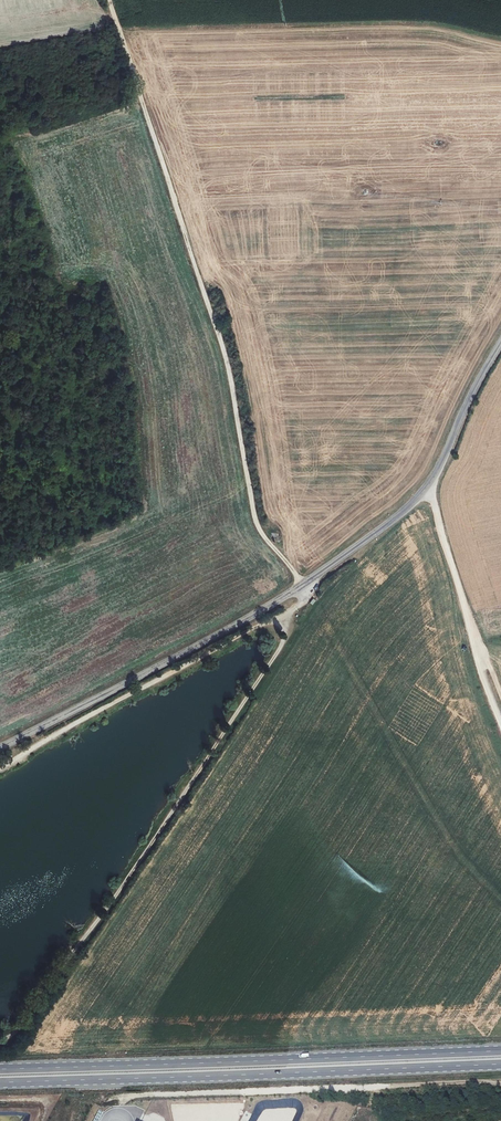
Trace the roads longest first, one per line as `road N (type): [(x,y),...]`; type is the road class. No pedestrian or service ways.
road 1 (track): [(0,1039),(12,1037),(139,865),(286,641),(295,609),(0,768)]
road 2 (unclassified): [(0,748),(303,586),(429,490),(500,345)]
road 3 (track): [(295,609),(307,596),(258,526),(232,375),(109,0)]
road 4 (trunk): [(500,1050),(0,1069)]
road 5 (trunk): [(0,1083),(500,1065)]
road 6 (track): [(500,1085),(123,1095),(96,1104)]
road 7 (track): [(429,490),(500,724)]

